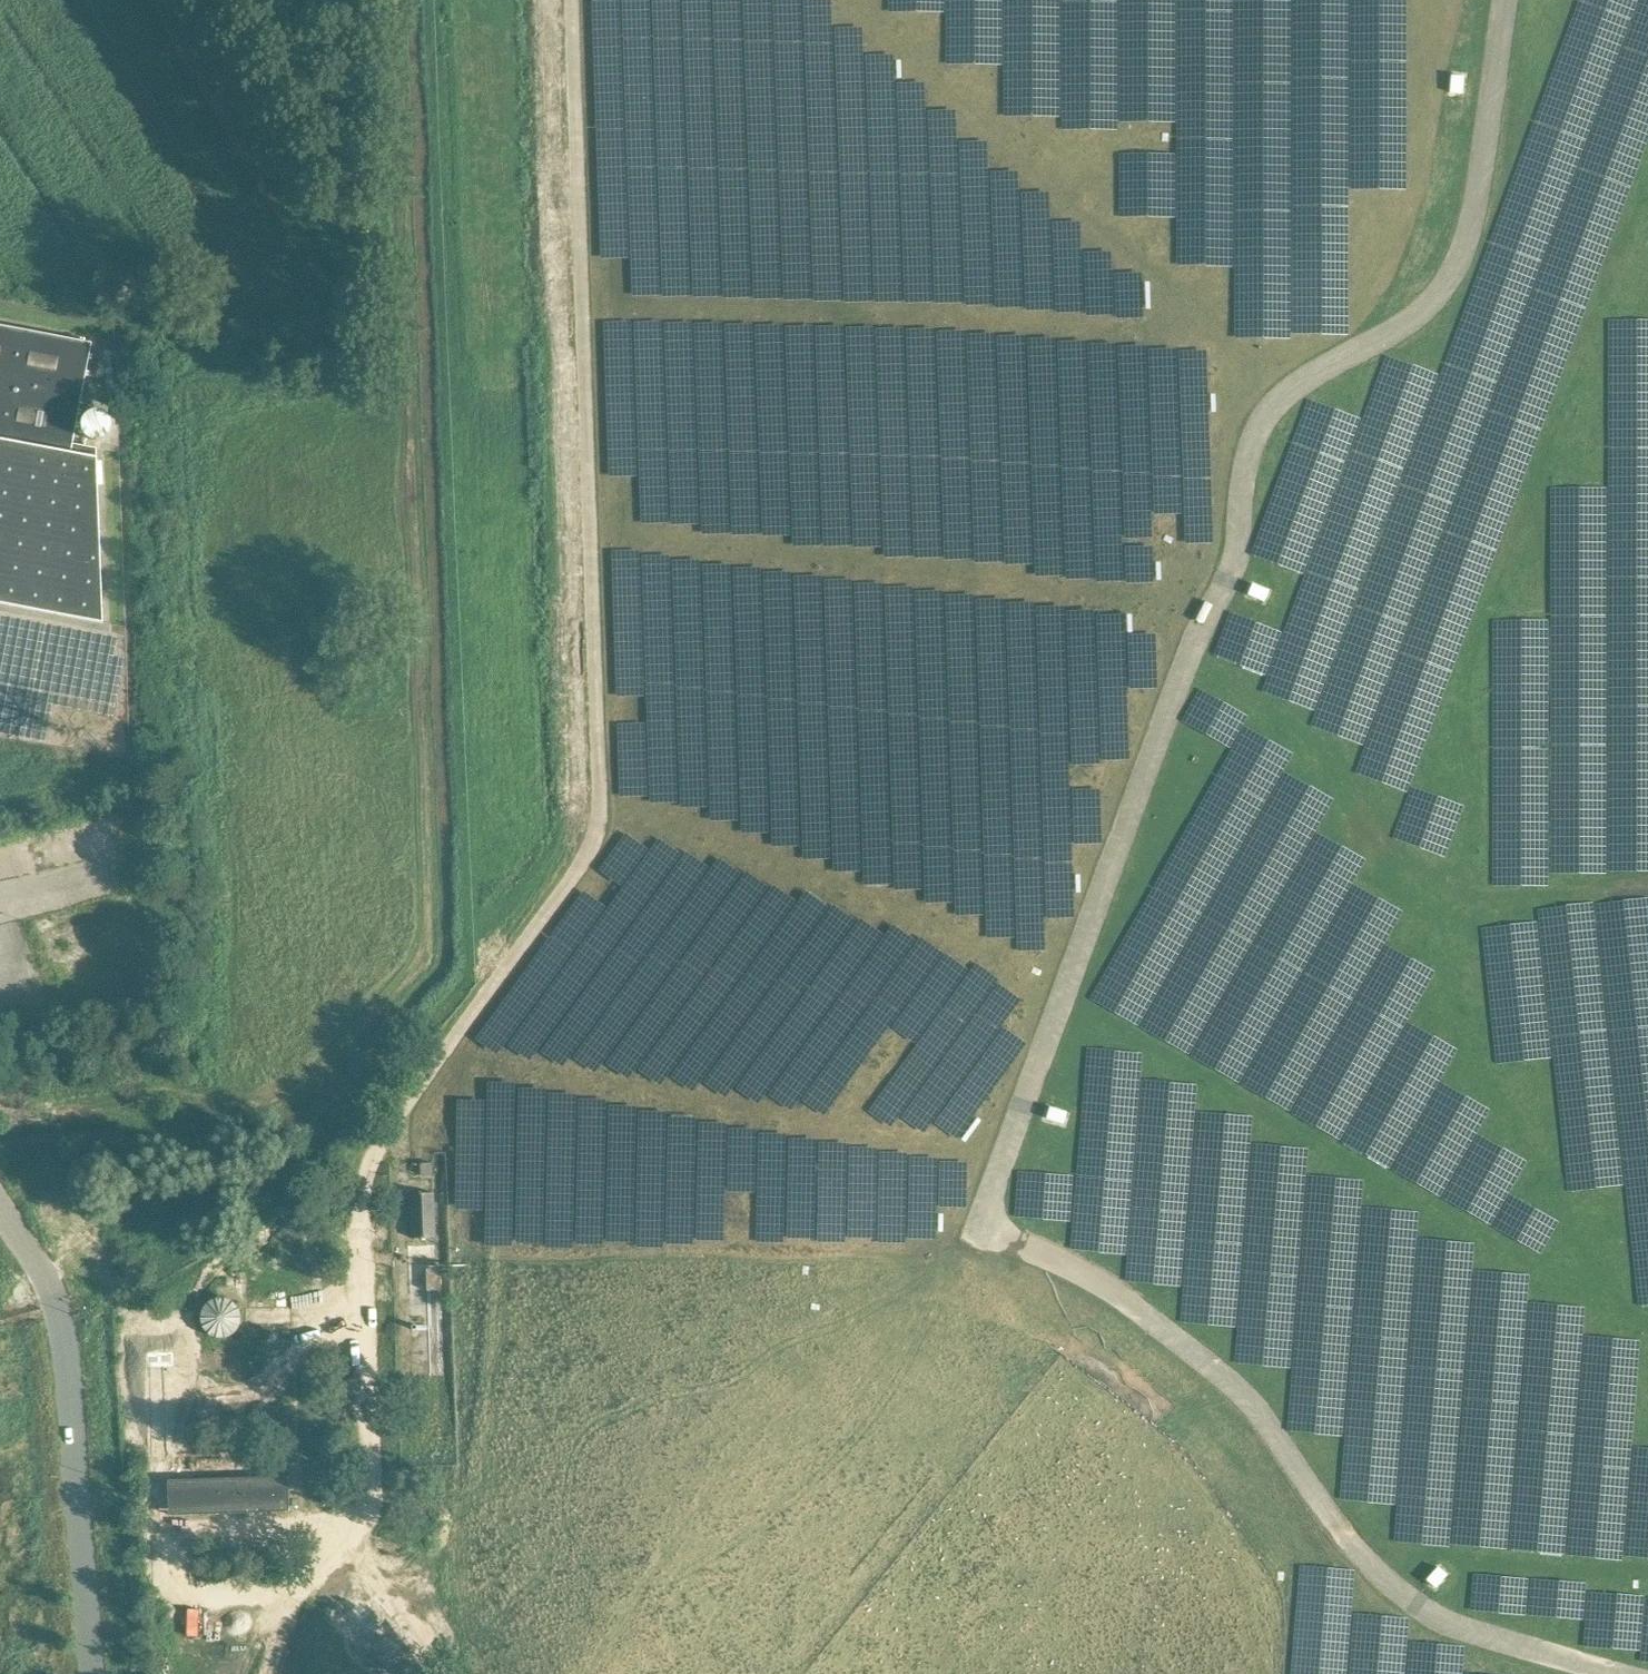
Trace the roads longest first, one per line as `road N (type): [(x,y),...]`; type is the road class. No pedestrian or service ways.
road 1 (unclassified): [(92,1673),(64,1336),(51,1288),(0,1207)]

